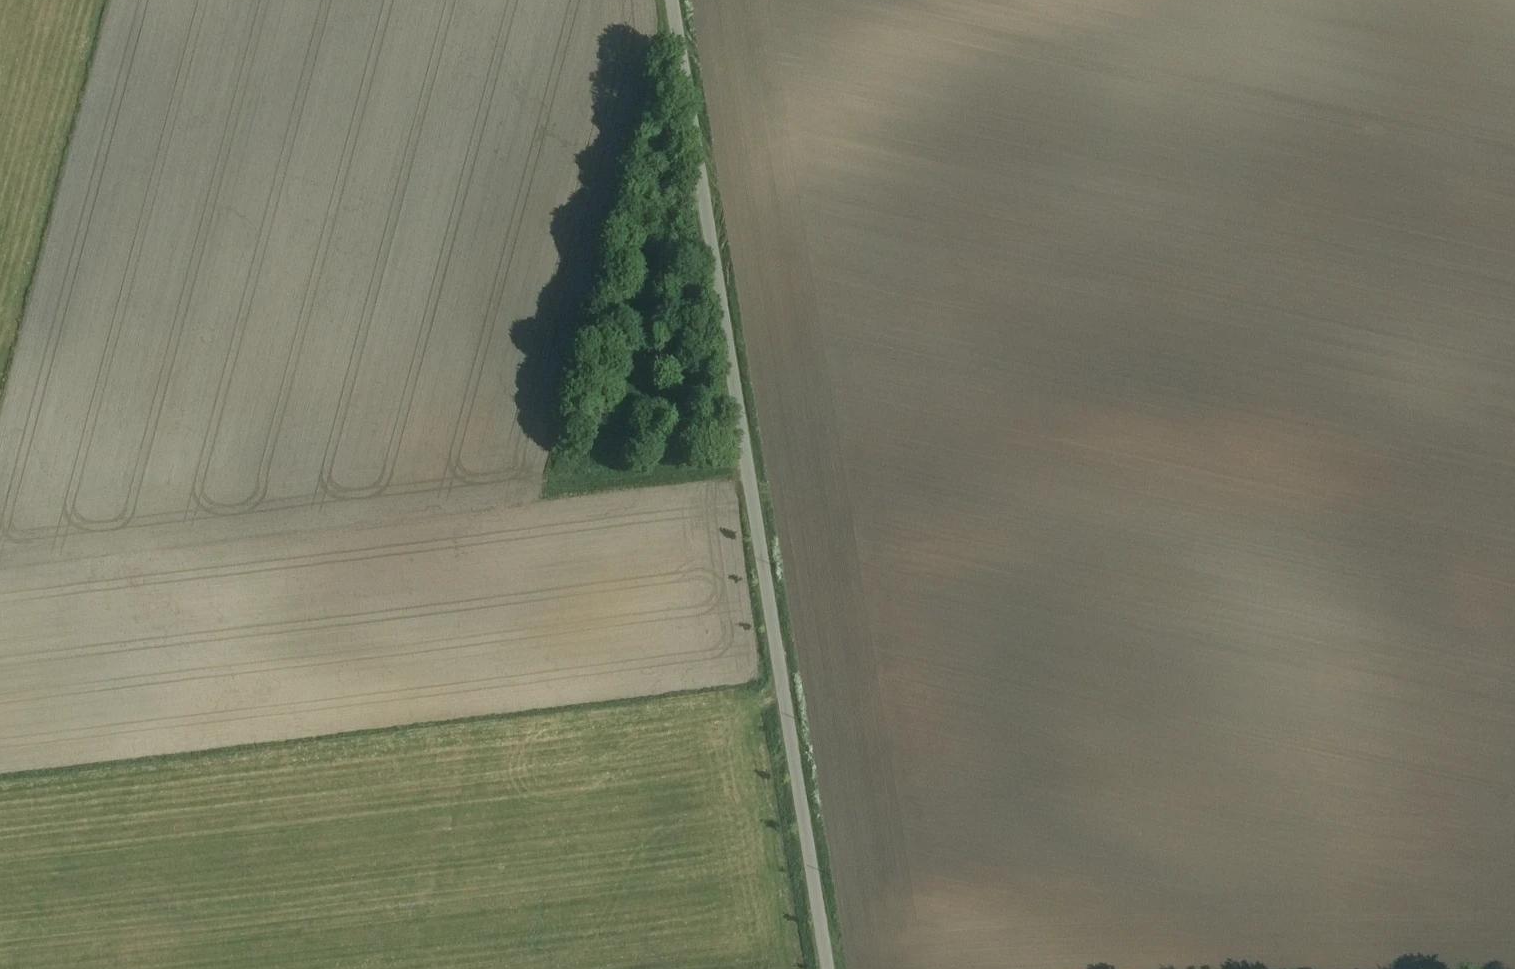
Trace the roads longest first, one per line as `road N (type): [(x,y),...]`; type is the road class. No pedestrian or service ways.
road 1 (unclassified): [(664,0),(828,968)]
road 2 (track): [(736,456),(545,475)]

